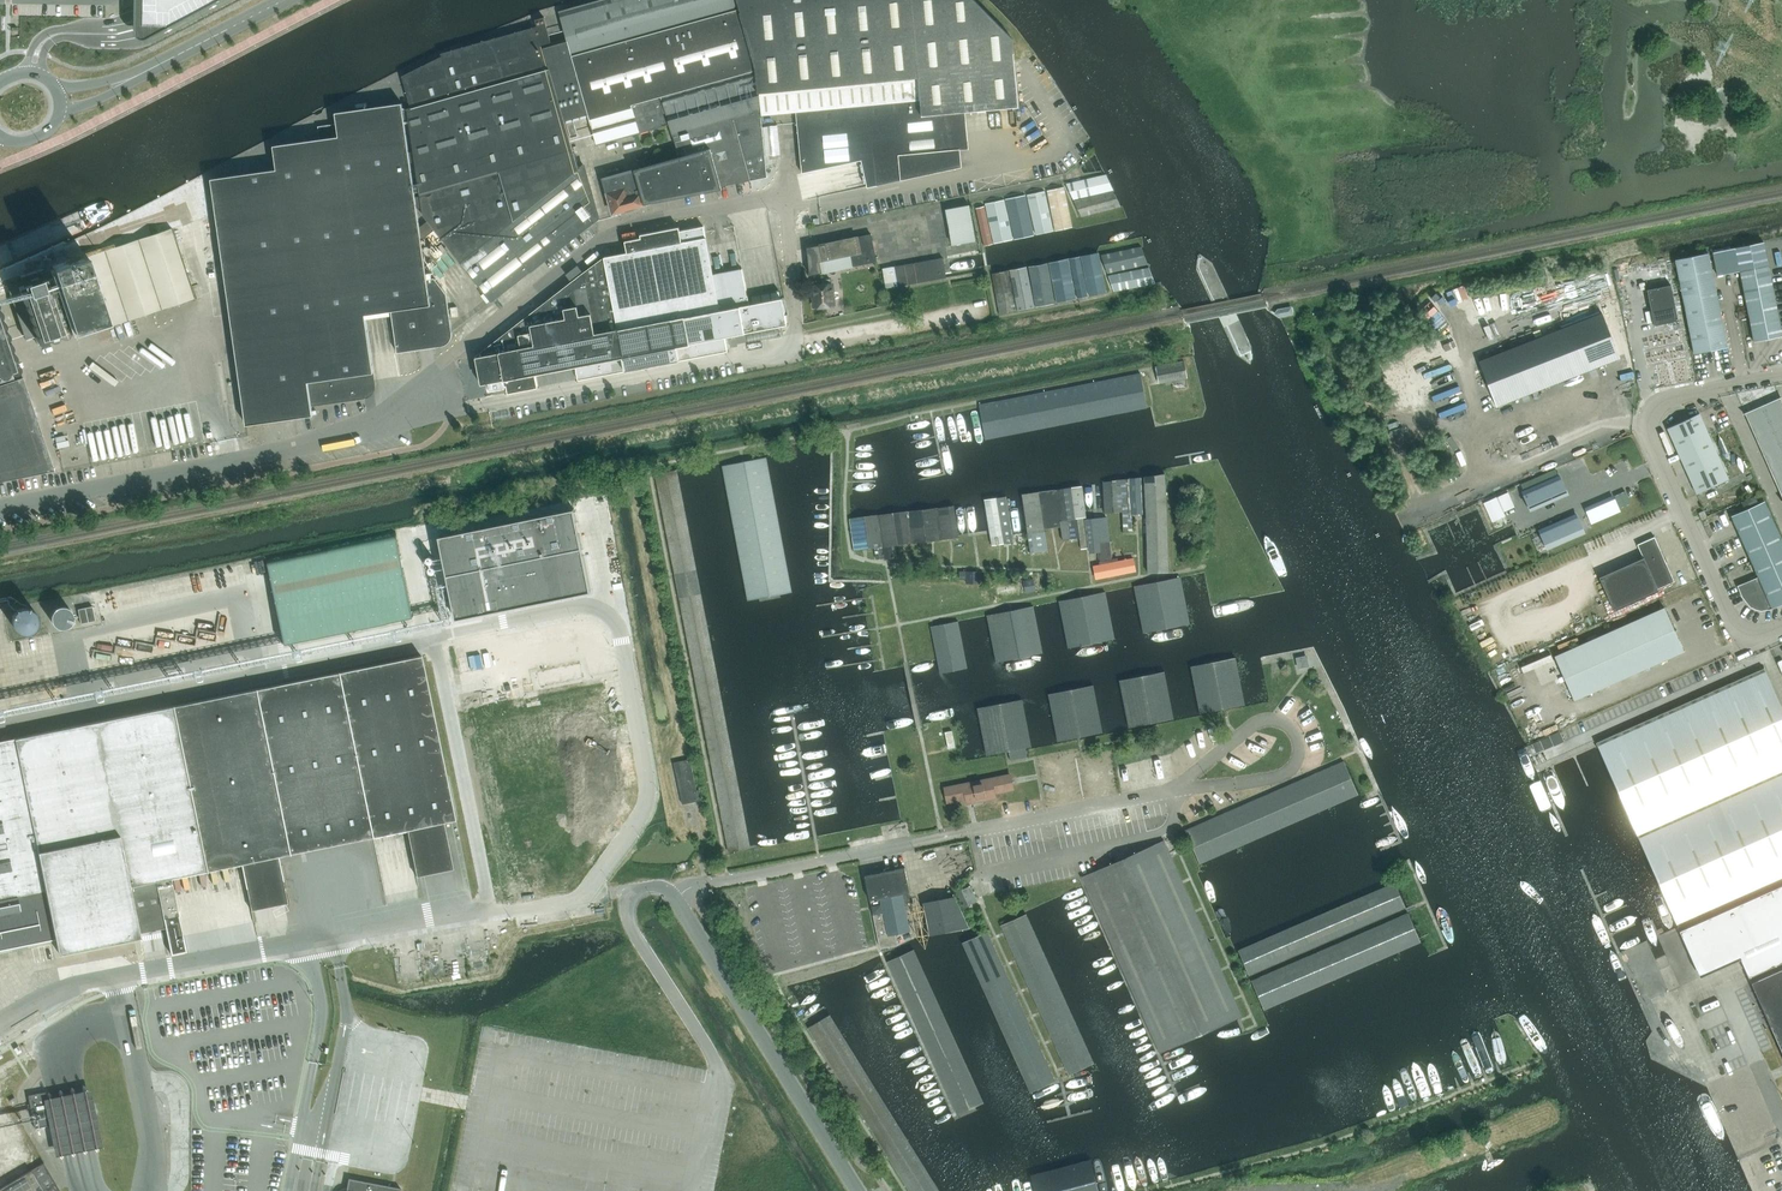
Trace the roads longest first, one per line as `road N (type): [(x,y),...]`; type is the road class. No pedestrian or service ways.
road 1 (unclassified): [(1781,375),(1671,398),(1652,410),(1648,428),(1742,643),(1781,625)]
road 2 (unclassified): [(0,506),(328,442),(391,420)]
road 3 (unclassified): [(439,365),(606,235),(671,214),(785,197)]
road 4 (unclassified): [(858,1190),(680,905)]
road 5 (secondary): [(60,109),(113,93),(193,46)]
road 6 (secondary): [(193,46),(109,81),(55,89)]

